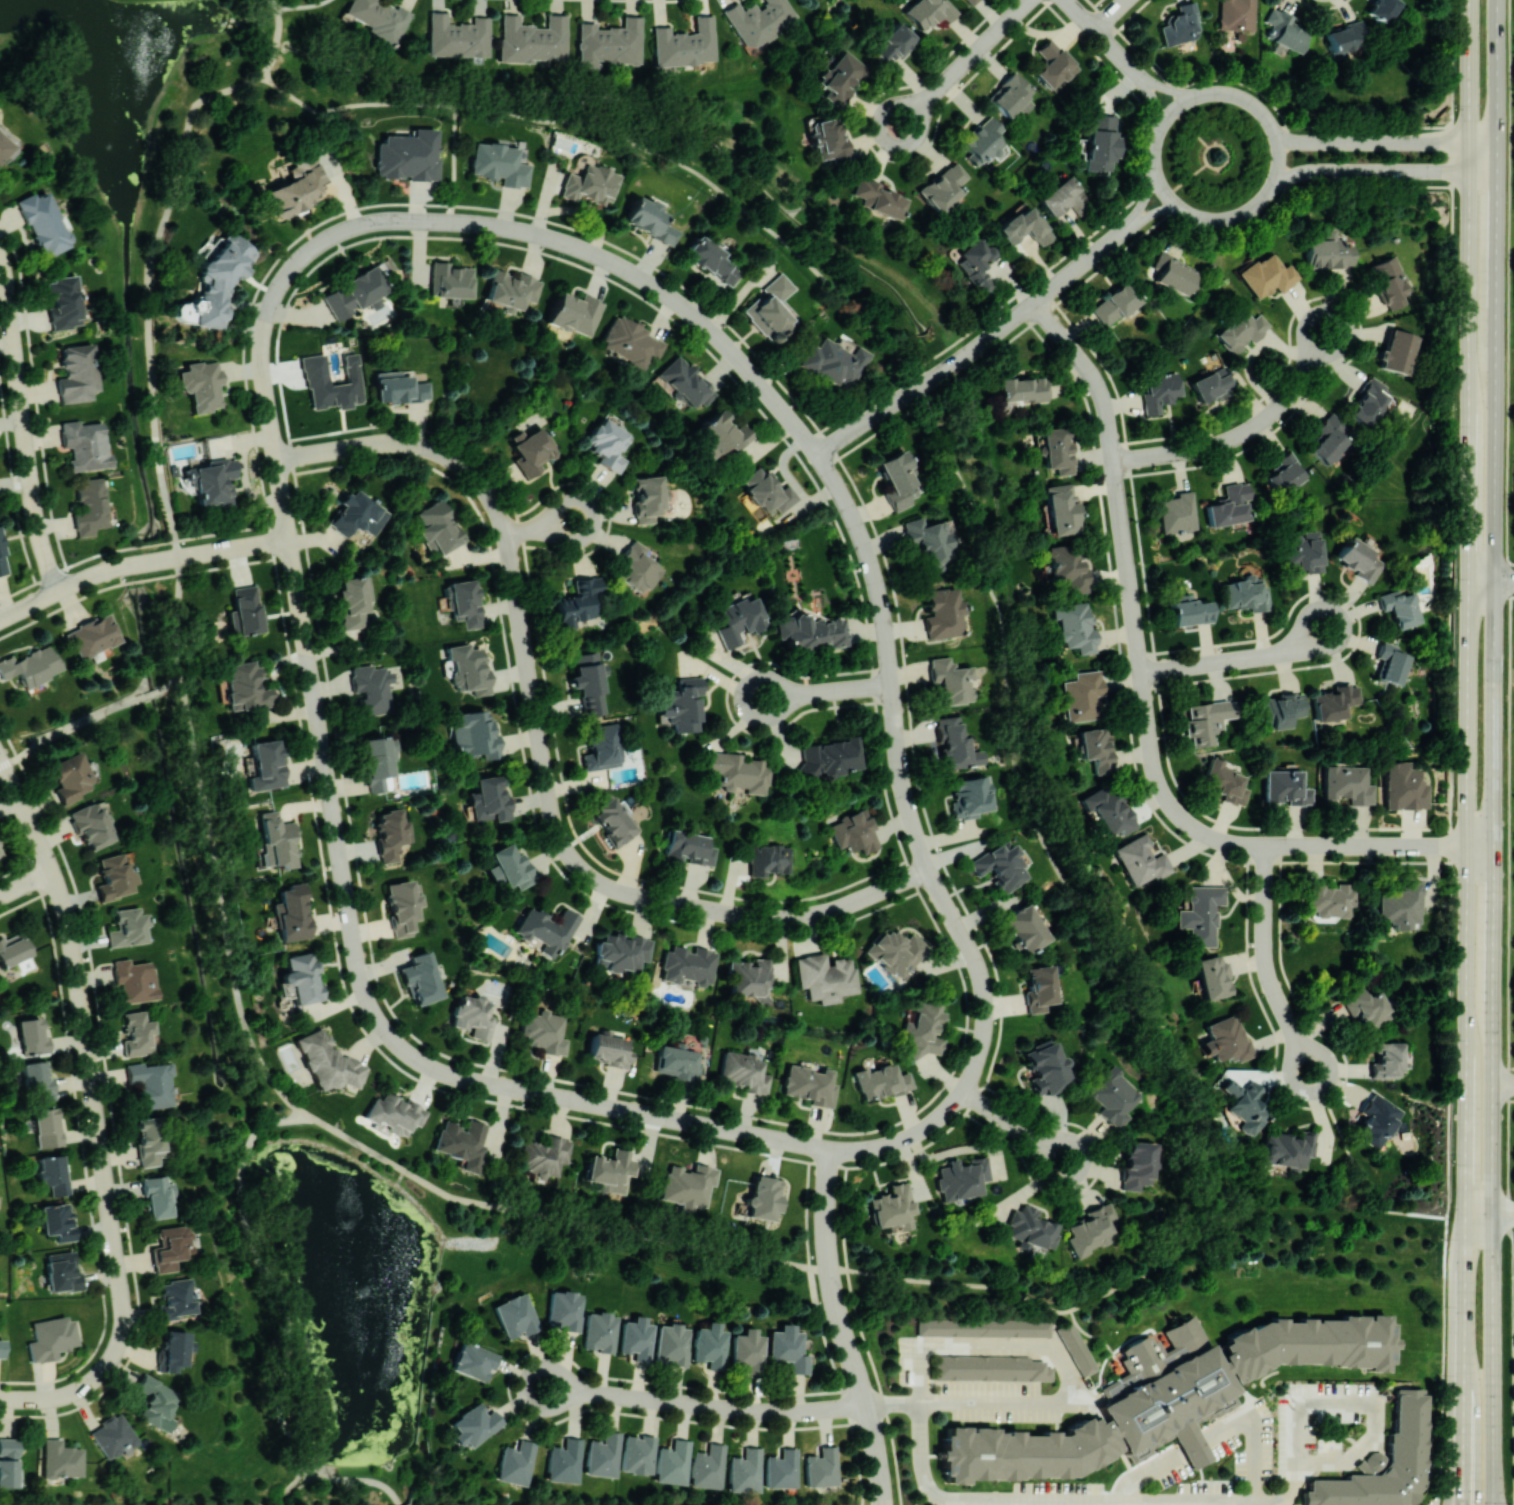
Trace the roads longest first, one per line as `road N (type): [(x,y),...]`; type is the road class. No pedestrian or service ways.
road 1 (secondary): [(1470,172),(1463,1504)]
road 2 (secondary): [(1492,1504),(1494,663)]
road 3 (residential): [(665,1117),(458,1078),(415,1058),(386,1031),(360,976),(309,661)]
road 4 (residential): [(0,760),(46,853),(73,946),(124,1311),(120,1342),(99,1376)]
road 5 (residential): [(277,459),(404,443),(447,456),(479,481),(507,535),(555,822)]
road 6 (residential): [(1131,593),(1154,765),(1186,820),(1237,843),(1494,847)]
road 7 (residential): [(828,1149),(878,1149),(921,1133),(953,1107),(984,1050),(985,986),(930,870),(904,784)]
road 8 (residential): [(1172,112),(1158,137),(1156,166),(1181,206),(1224,218),(1264,198),(1281,152),(1265,114),(1226,93),(1197,96),(1172,112)]
road 9 (secondary): [(1494,663),(1496,308)]
road 10 (residential): [(817,454),(700,320),(599,256)]
road 11 (residential): [(1035,302),(1101,390),(1128,566)]
road 12 (residential): [(867,1406),(753,1411),(588,1392)]
road 13 (residential): [(1114,461),(1198,450),(1249,430),(1289,395),(1326,335)]
road 14 (residential): [(892,685),(867,550),(817,454)]
road 15 (residential): [(1266,845),(1267,964),(1311,1072)]
road 16 (residential): [(1273,186),(1327,170),(1497,173)]
road 17 (residential): [(32,483),(0,260)]
road 18 (residential): [(1497,144),(1278,134)]
road 19 (residential): [(611,887),(752,917),(824,912)]
road 20 (residential): [(1141,672),(1280,653),(1326,626)]
road 21 (residential): [(307,644),(277,459)]
road 22 (residential): [(884,1504),(842,1323)]
road 23 (residential): [(1029,0),(900,126)]
road 24 (residential): [(817,454),(964,357)]
road 25 (secondary): [(1470,0),(1470,172)]
road 26 (secondary): [(1496,308),(1497,144)]
road 27 (residential): [(290,539),(142,564)]
road 28 (residential): [(599,256),(539,235),(456,222)]
road 29 (secondary): [(1497,144),(1497,0)]
road 30 (residential): [(834,1289),(828,1149)]
road 31 (residential): [(828,1149),(698,1124)]
road 32 (residential): [(1065,1162),(965,1091)]

